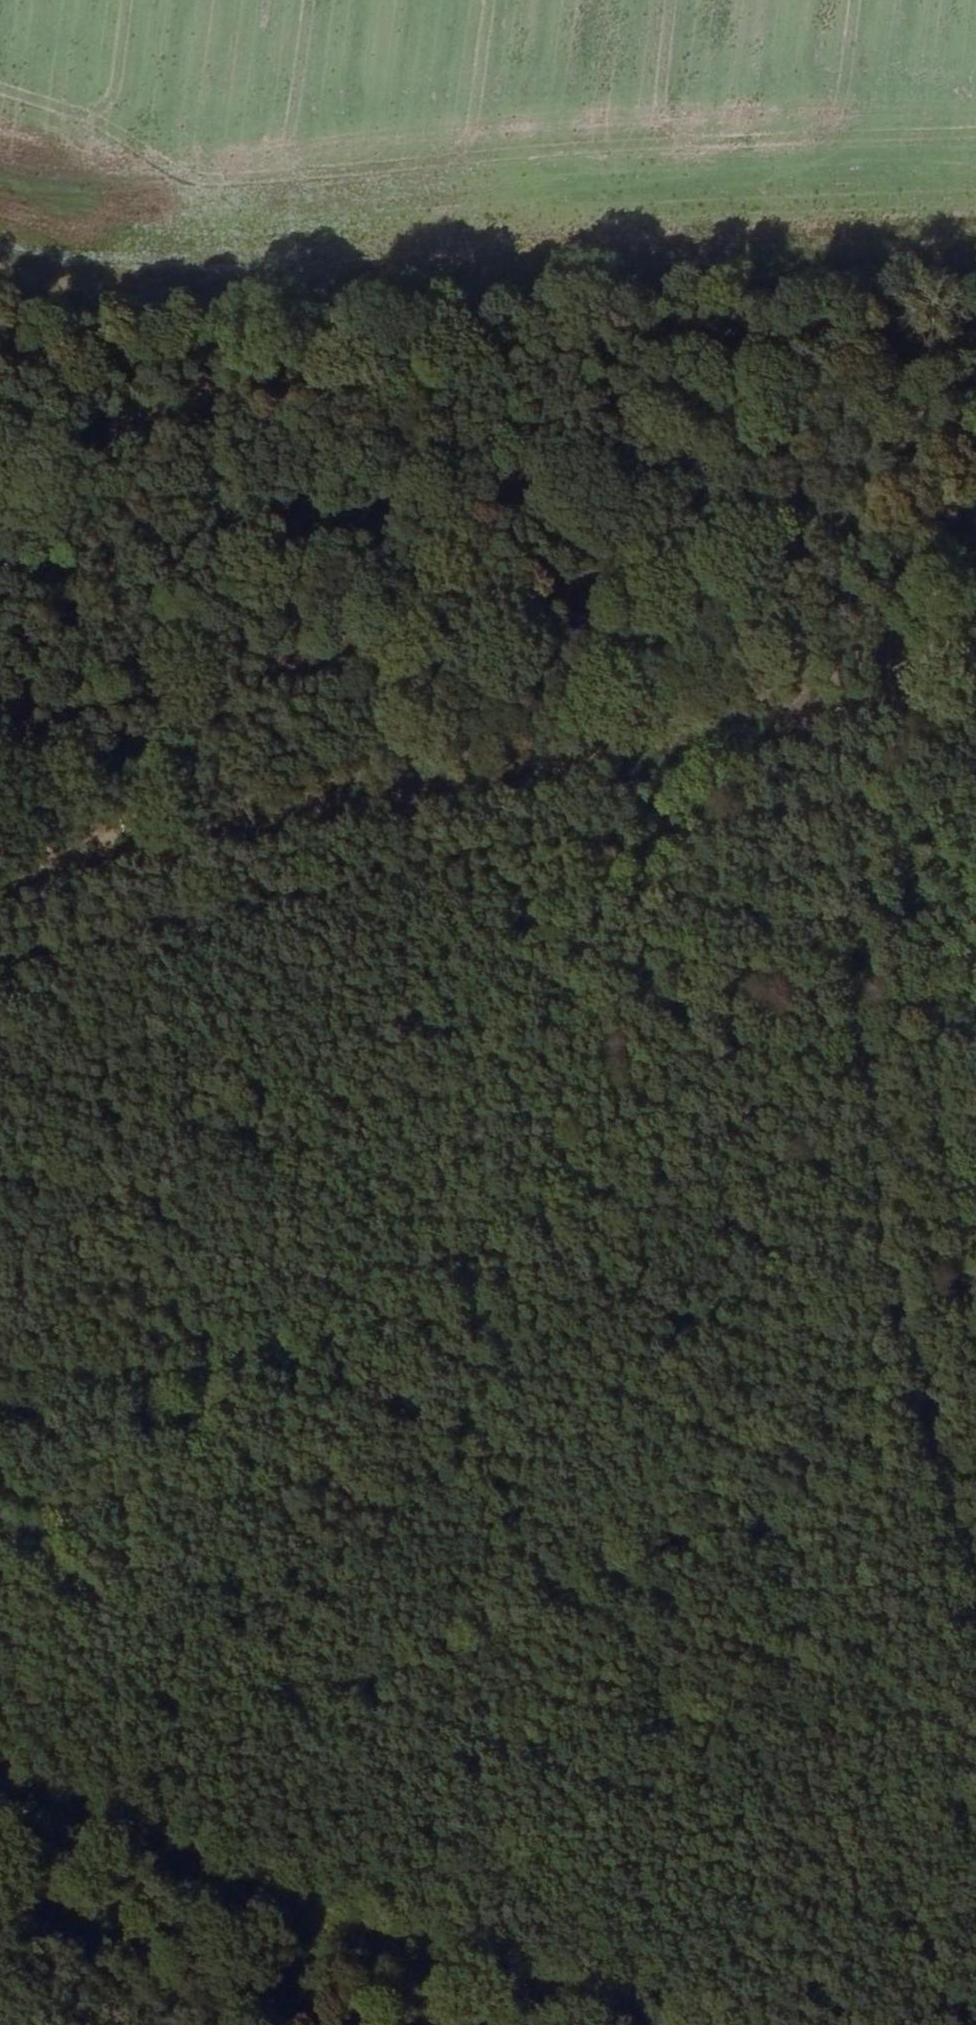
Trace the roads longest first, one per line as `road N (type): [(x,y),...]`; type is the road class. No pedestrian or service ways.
road 1 (track): [(611,2024),(0,1794)]

